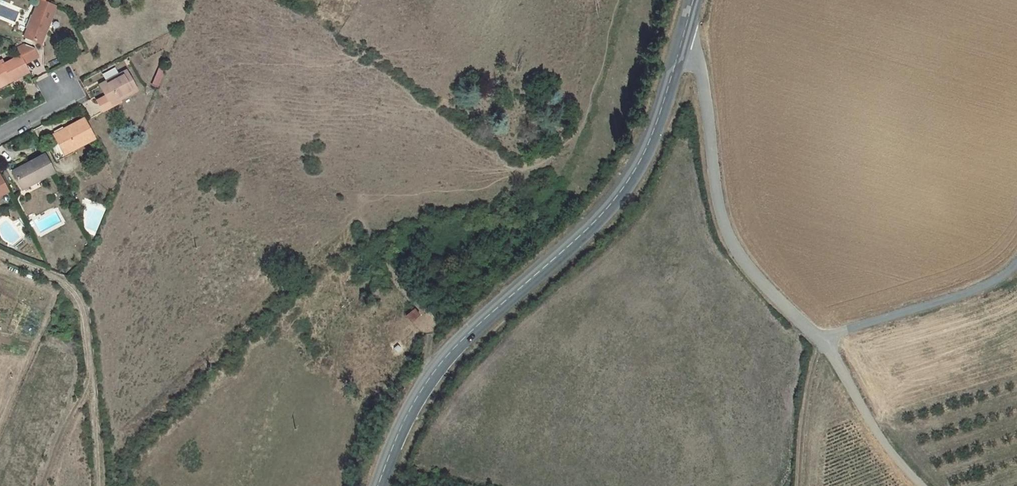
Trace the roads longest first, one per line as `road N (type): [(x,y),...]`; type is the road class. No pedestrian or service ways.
road 1 (tertiary): [(378,485),(446,354),(623,190),(641,161),(685,30)]
road 2 (unclassified): [(823,339),(773,293),(726,229),(704,82),(685,30)]
road 3 (unclassified): [(1016,261),(999,279),(953,298),(823,339)]
road 4 (track): [(0,254),(64,279),(79,297),(91,389)]
road 5 (unclassified): [(823,339),(874,430),(924,485)]
road 6 (unclassified): [(800,485),(801,439),(823,339)]

